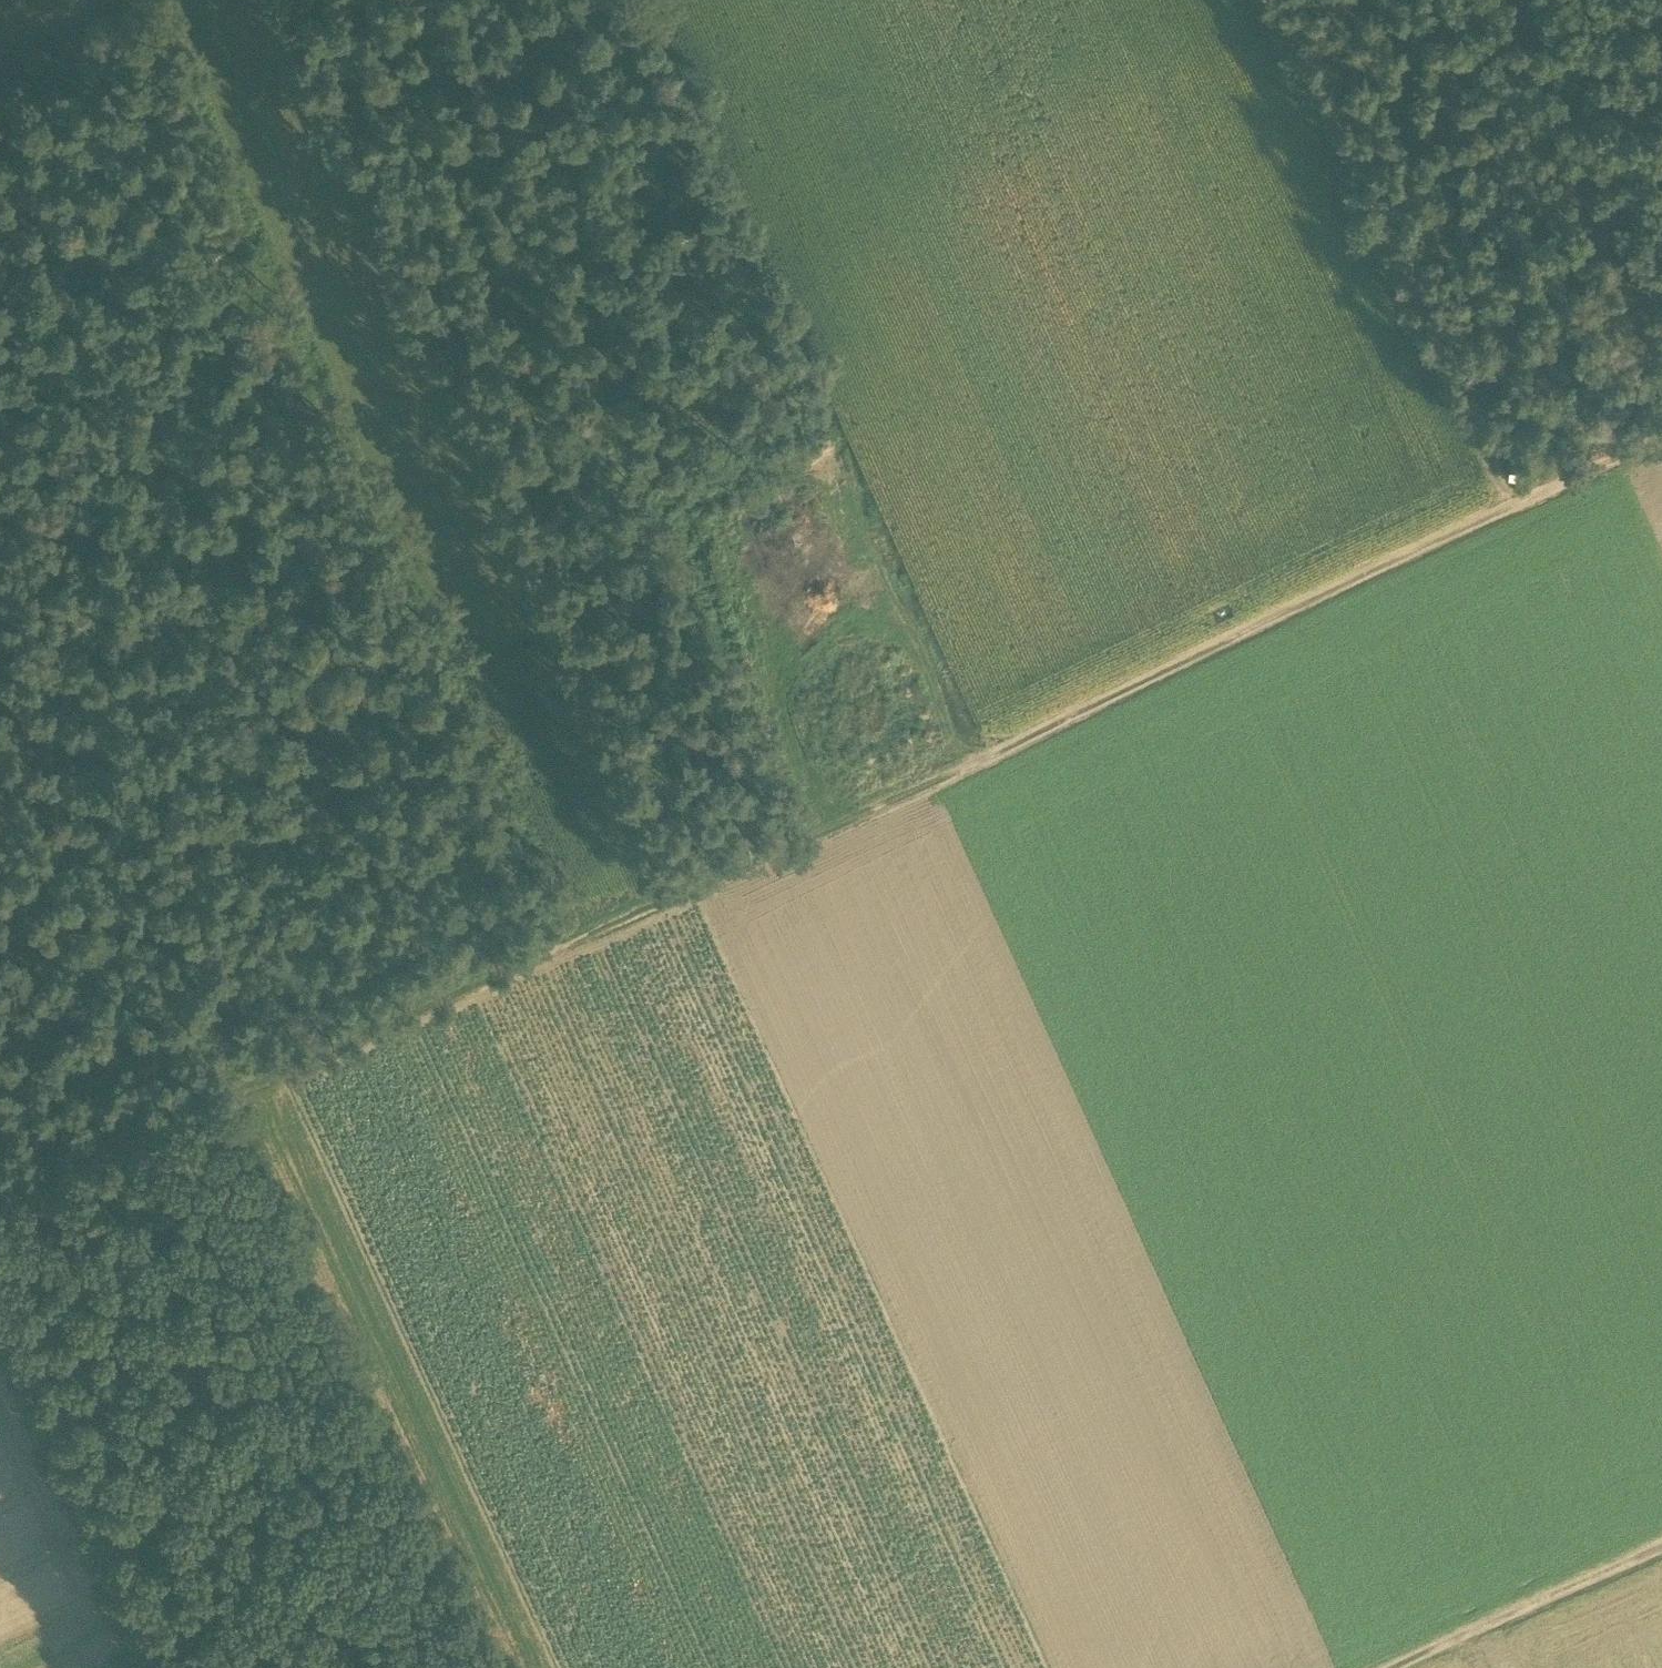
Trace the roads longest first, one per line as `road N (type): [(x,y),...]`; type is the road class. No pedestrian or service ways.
road 1 (track): [(1661,435),(0,1194)]
road 2 (track): [(681,880),(277,0)]
road 3 (track): [(1661,1547),(1394,1667)]
road 4 (track): [(256,0),(177,36),(198,84)]
road 5 (track): [(124,0),(0,56)]

